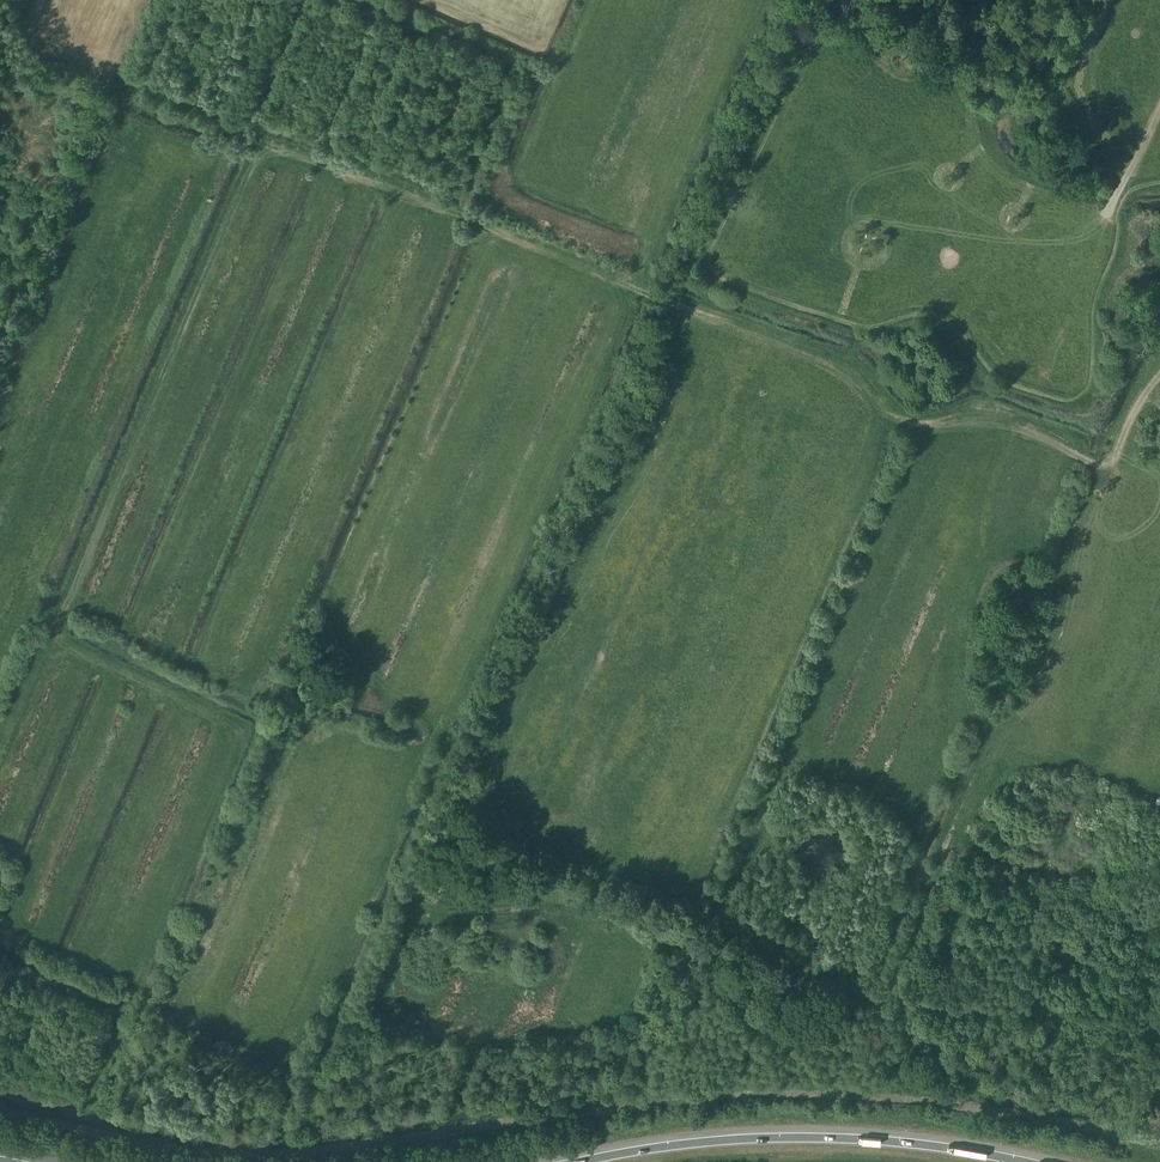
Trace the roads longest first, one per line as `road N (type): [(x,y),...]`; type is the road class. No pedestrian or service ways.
road 1 (track): [(1159,380),(1144,391),(1111,455),(1098,463),(914,417),(837,367),(538,249),(483,217),(255,135)]
road 2 (motorway): [(1025,1161),(925,1145),(755,1137),(582,1161)]

